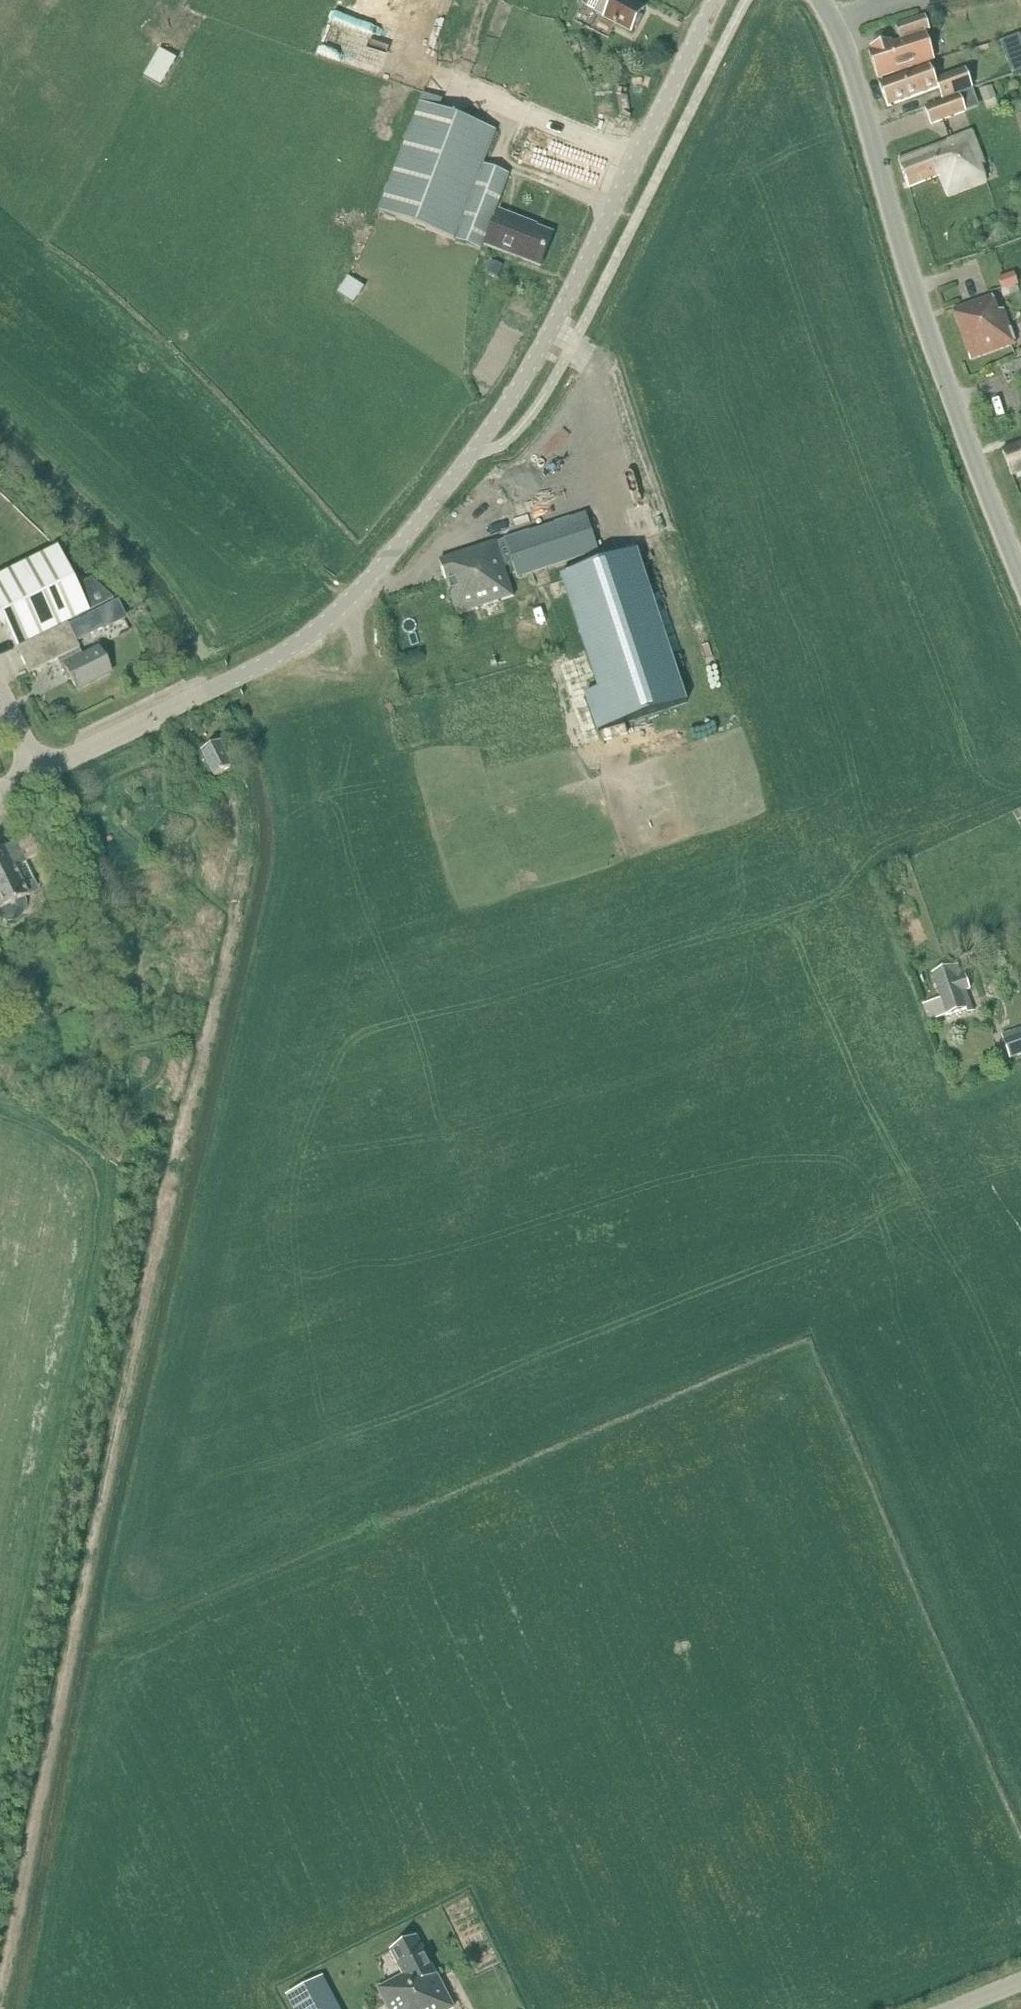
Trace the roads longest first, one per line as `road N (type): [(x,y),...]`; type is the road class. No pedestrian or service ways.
road 1 (tertiary): [(39,772),(256,665),(324,622),(386,558),(533,361),(716,0)]
road 2 (tertiary): [(1020,576),(924,318),(848,52),(821,0)]

